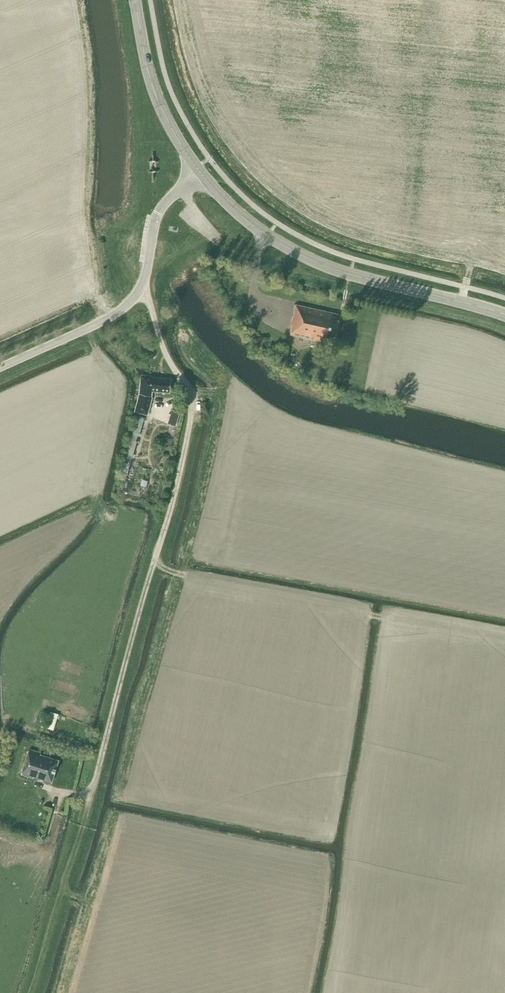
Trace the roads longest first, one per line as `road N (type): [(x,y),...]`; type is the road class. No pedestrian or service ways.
road 1 (track): [(92,791),(191,412),(142,285)]
road 2 (secondary): [(504,314),(312,260),(248,220),(201,171)]
road 3 (tertiary): [(0,369),(125,308),(142,285),(158,214),(201,171)]
road 4 (track): [(92,791),(29,992)]
road 5 (secondary): [(201,171),(153,86),(136,0)]

